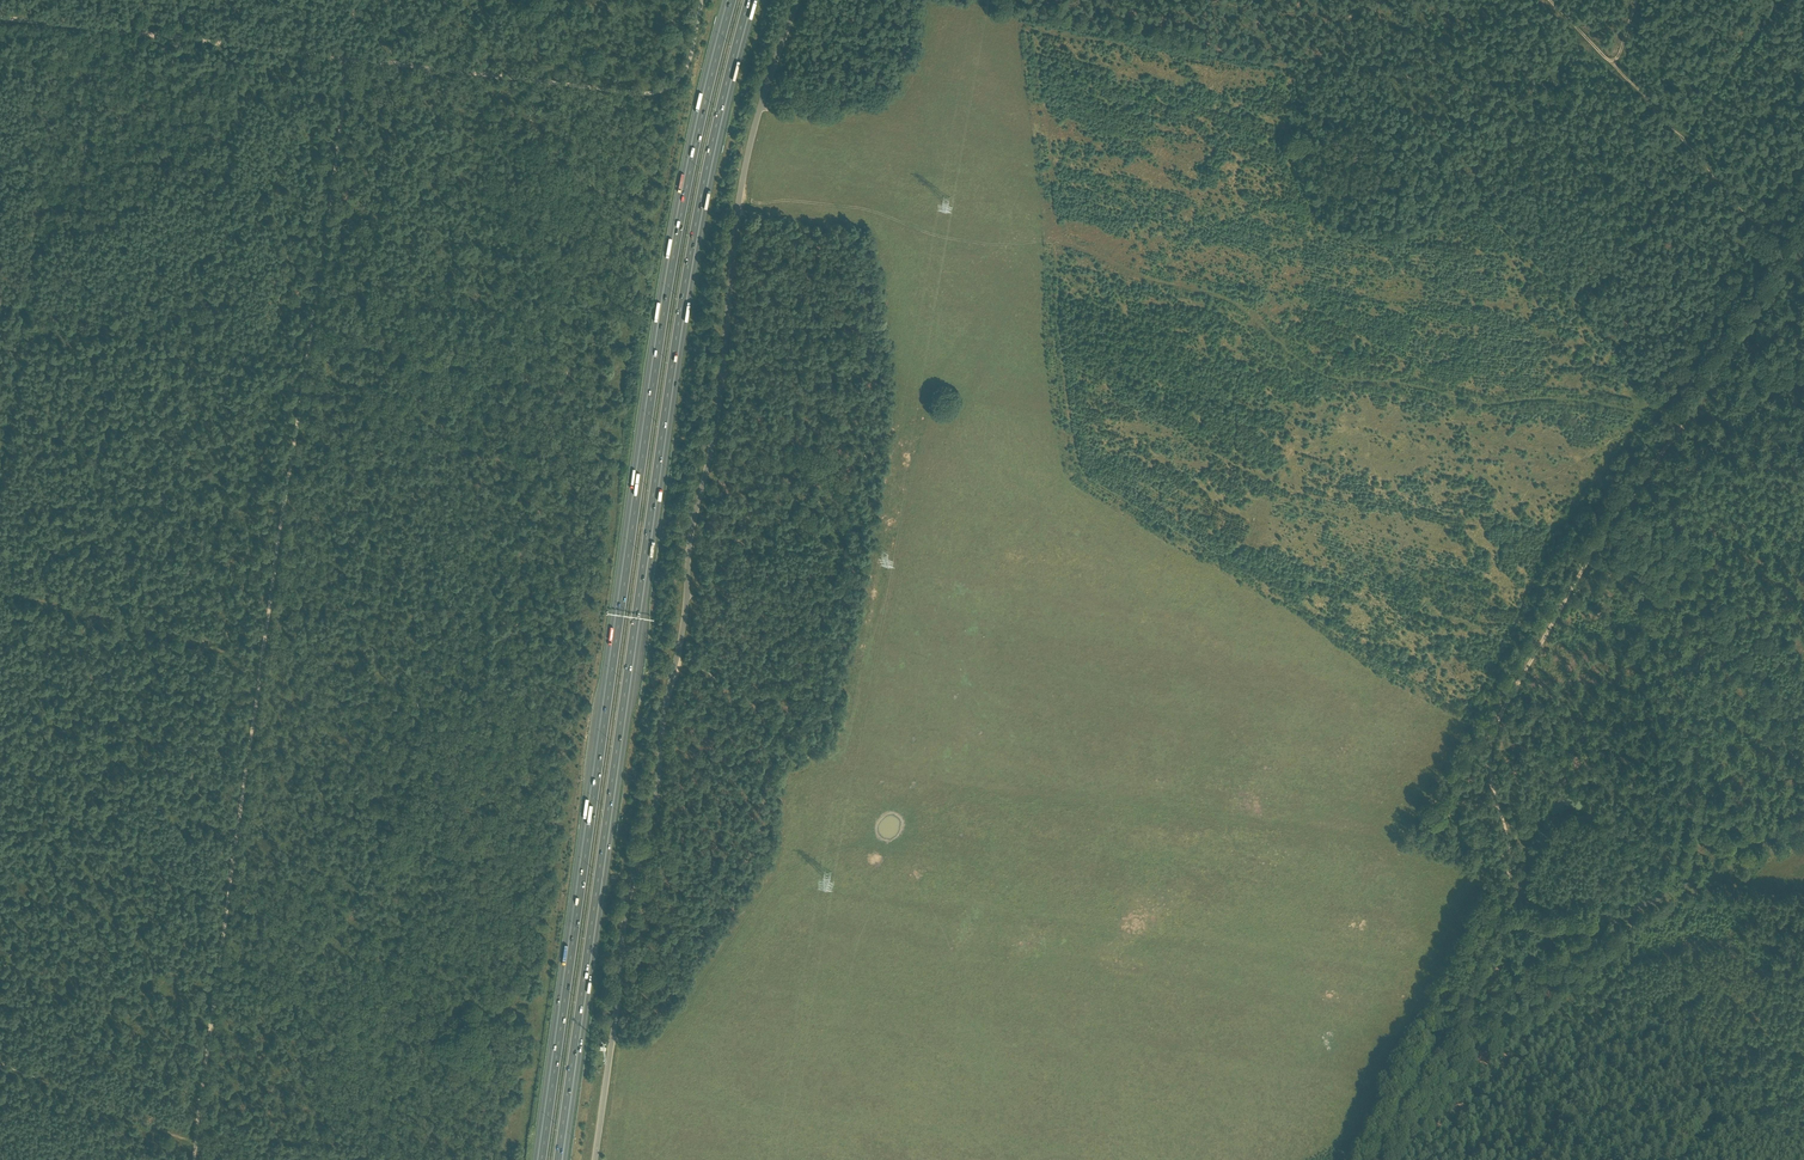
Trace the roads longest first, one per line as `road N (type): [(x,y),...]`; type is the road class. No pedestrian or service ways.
road 1 (unclassified): [(594,1159),(625,917),(657,815),(690,539),(723,395),(745,168),(799,0)]
road 2 (motorway): [(560,1159),(696,232),(750,0)]
road 3 (motorway): [(730,0),(660,324),(540,1159)]
road 4 (track): [(193,1141),(348,58)]
road 5 (track): [(1692,412),(1599,543),(1501,710),(1488,769),(1509,848),(1508,878),(1425,1072)]
road 6 (track): [(1425,1072),(1497,996),(1563,950),(1705,876),(1803,841)]
road 7 (track): [(348,58),(656,93),(688,66),(701,0)]
road 8 (track): [(1549,0),(1791,266)]
road 9 (track): [(348,58),(0,17)]
road 10 (track): [(739,201),(860,208),(968,242),(1040,241)]
road 11 (track): [(193,1141),(0,1064)]
road 12 (track): [(1791,266),(1692,412)]

